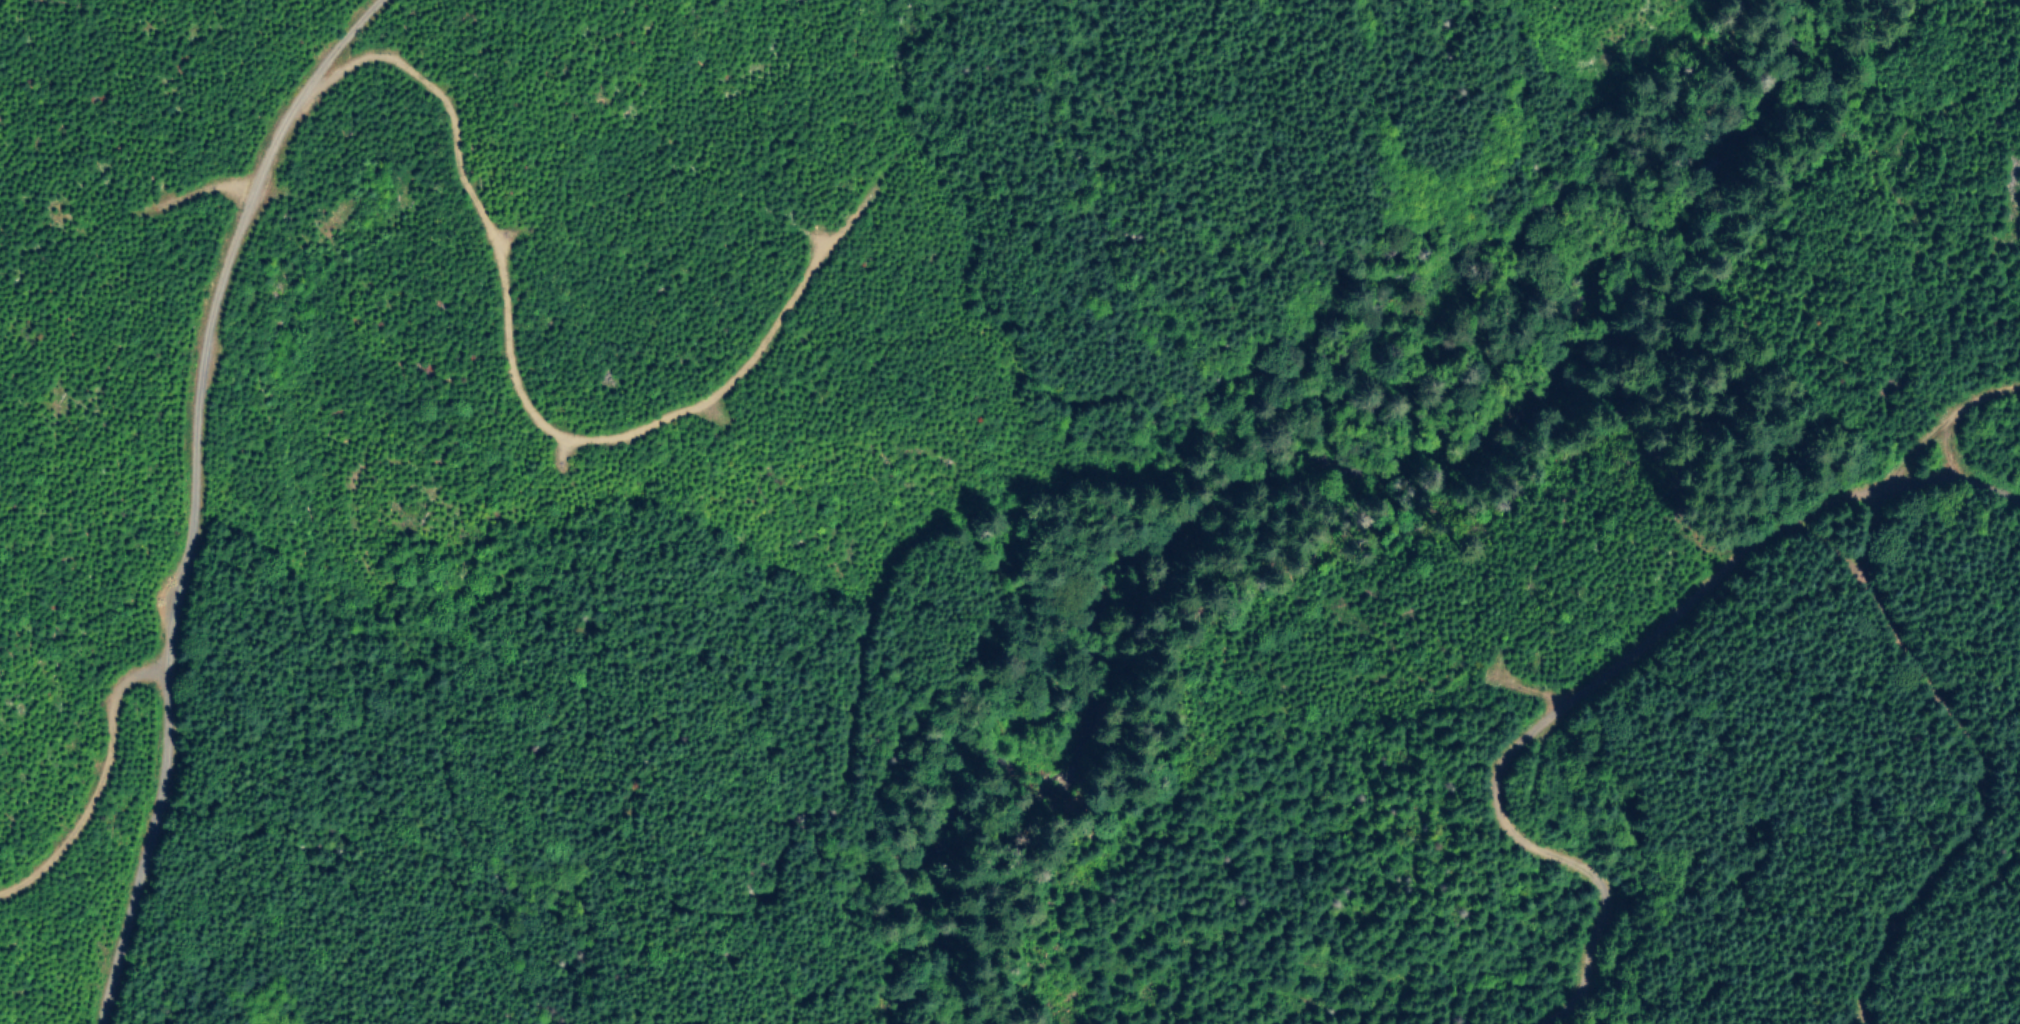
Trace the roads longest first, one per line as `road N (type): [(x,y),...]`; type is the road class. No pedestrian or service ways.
road 1 (residential): [(0,872),(45,857),(55,802),(105,695),(201,648),(327,0)]
road 2 (track): [(119,1023),(201,648)]

